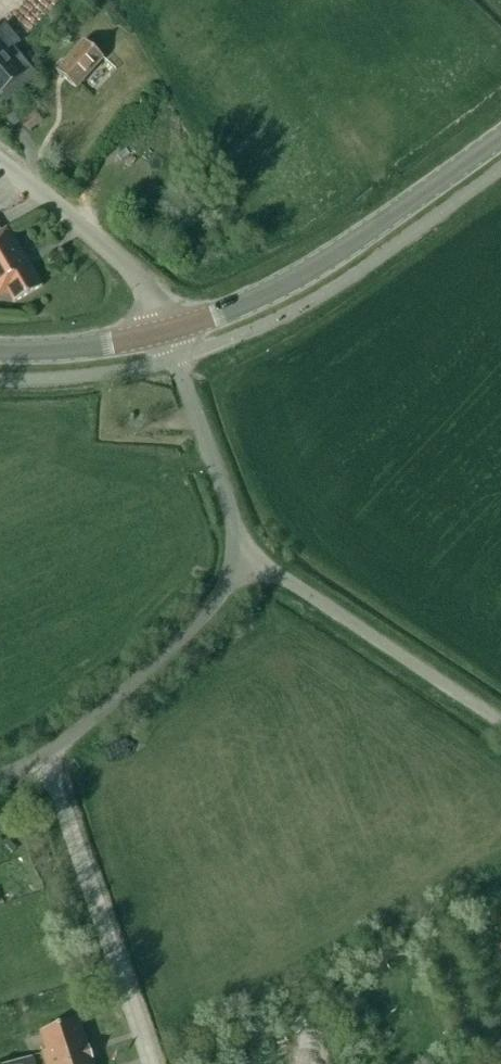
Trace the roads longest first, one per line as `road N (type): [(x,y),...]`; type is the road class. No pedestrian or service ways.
road 1 (tertiary): [(165,332),(253,299),(327,258),(500,134)]
road 2 (unclassified): [(0,776),(46,755),(138,679),(228,586),(239,563)]
road 3 (unclassified): [(500,718),(285,579),(239,563)]
road 4 (unclassified): [(239,563),(217,474),(165,332)]
road 5 (unclassified): [(165,332),(128,267),(0,159)]
road 6 (tertiary): [(0,351),(165,332)]

